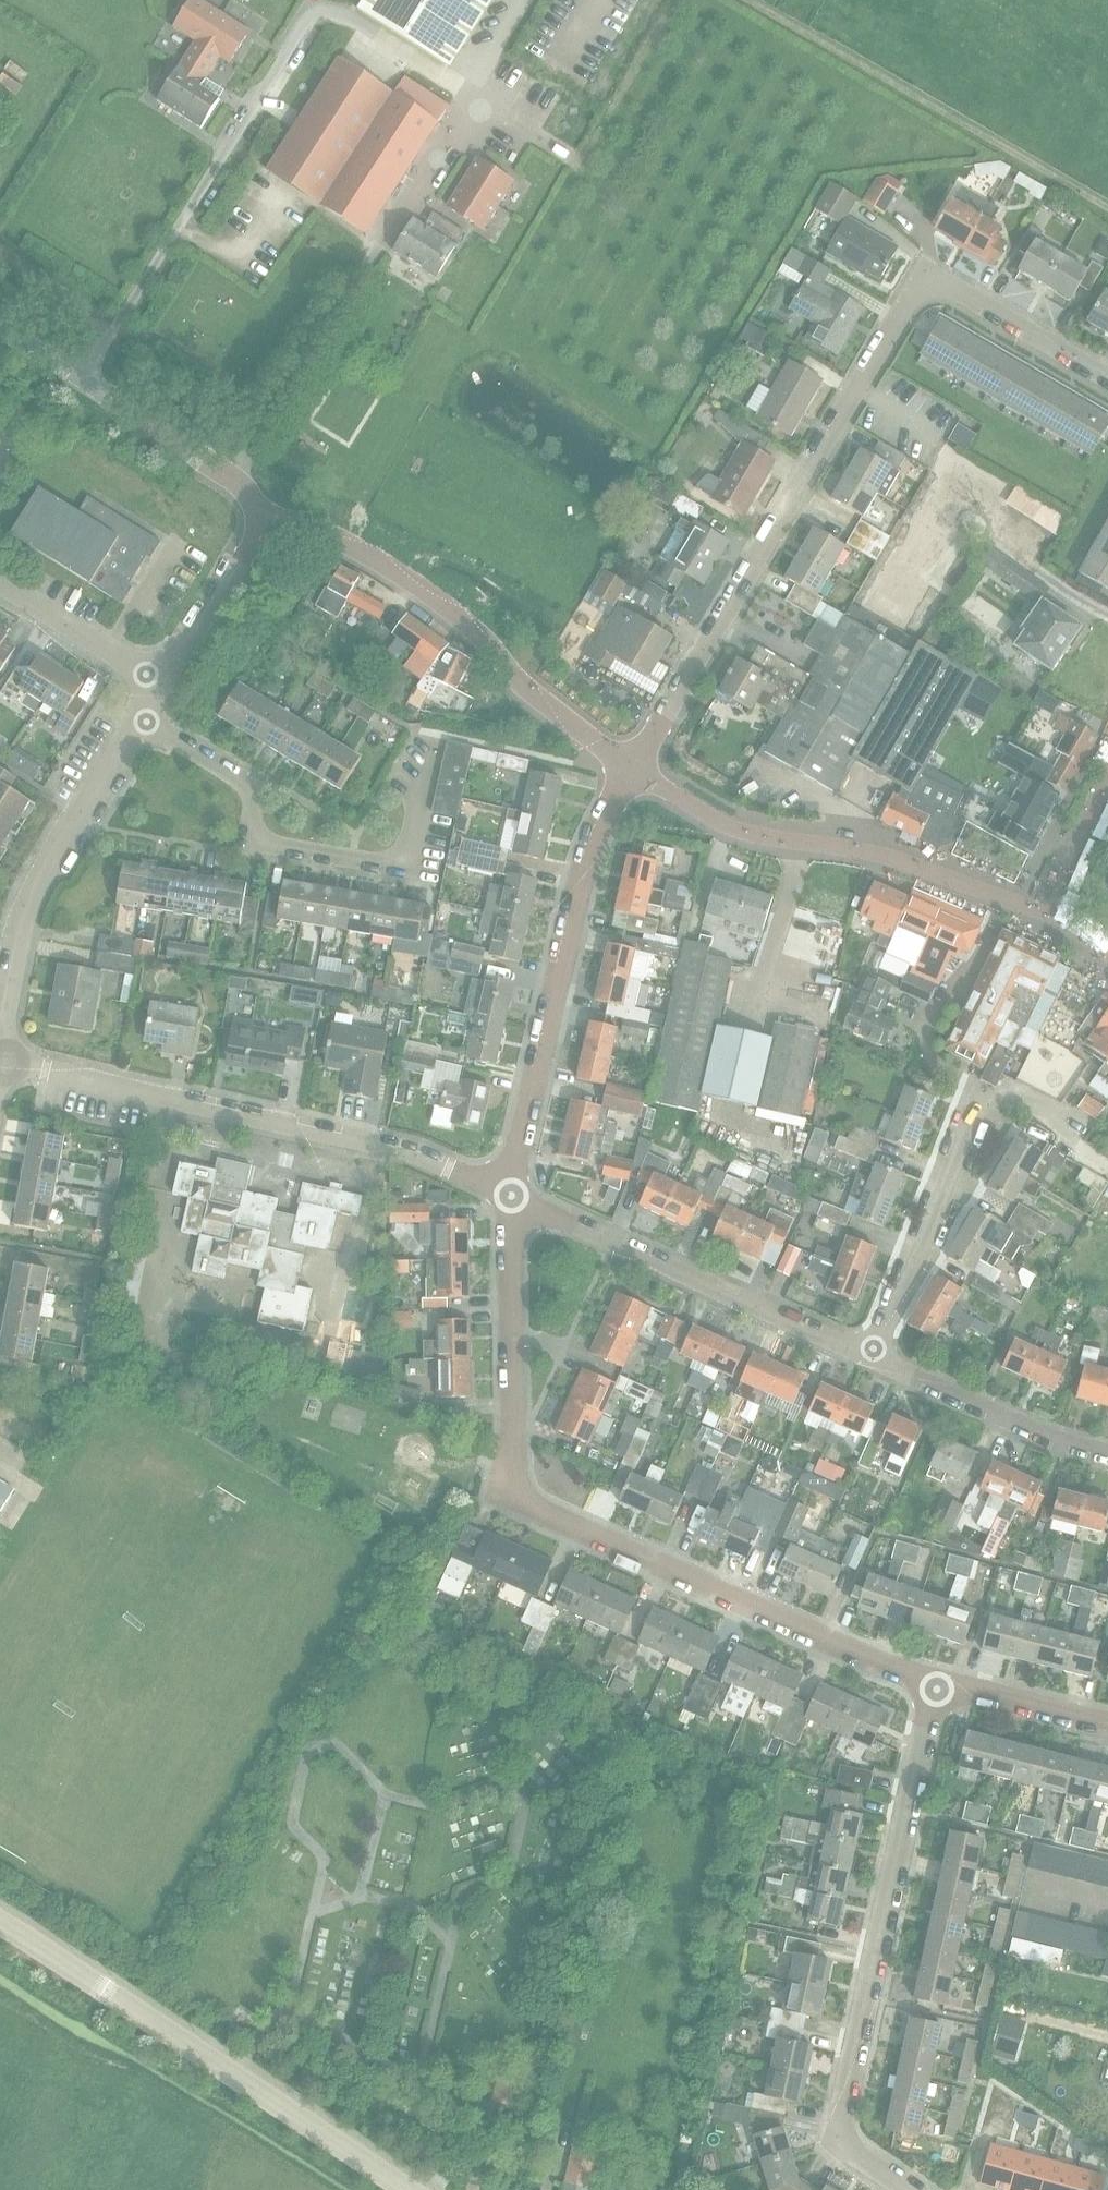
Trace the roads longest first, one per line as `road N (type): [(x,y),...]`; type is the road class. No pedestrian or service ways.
road 1 (residential): [(635,767),(914,291),(951,285),(1107,377)]
road 2 (unclassified): [(937,1688),(519,1494),(511,1196)]
road 3 (unclassified): [(905,2189),(836,2136),(937,1688)]
road 4 (unclassified): [(511,1196),(390,1150),(2,1061)]
road 5 (residential): [(404,2189),(0,1925)]
road 6 (unclassified): [(429,745),(413,851),(391,864),(255,838),(244,781),(140,717)]
road 7 (tertiary): [(635,767),(531,693),(476,632),(390,566),(308,527),(268,519)]
road 8 (residential): [(511,1196),(581,876),(635,767)]
road 9 (tertiary): [(1052,917),(887,856),(730,826),(635,767)]
road 10 (unclassified): [(876,1352),(511,1196)]
road 11 (residential): [(2,1061),(39,885),(140,717)]
road 12 (tertiary): [(268,519),(232,478),(0,329)]
road 13 (unclassified): [(876,1352),(980,1093)]
road 14 (unclassified): [(1107,1452),(996,1411),(876,1352)]
road 15 (residential): [(160,681),(268,519)]
road 16 (unclassified): [(160,681),(0,587)]
road 17 (unclassified): [(1107,1723),(972,1688),(937,1688)]
road 18 (residential): [(1052,917),(1107,777)]

